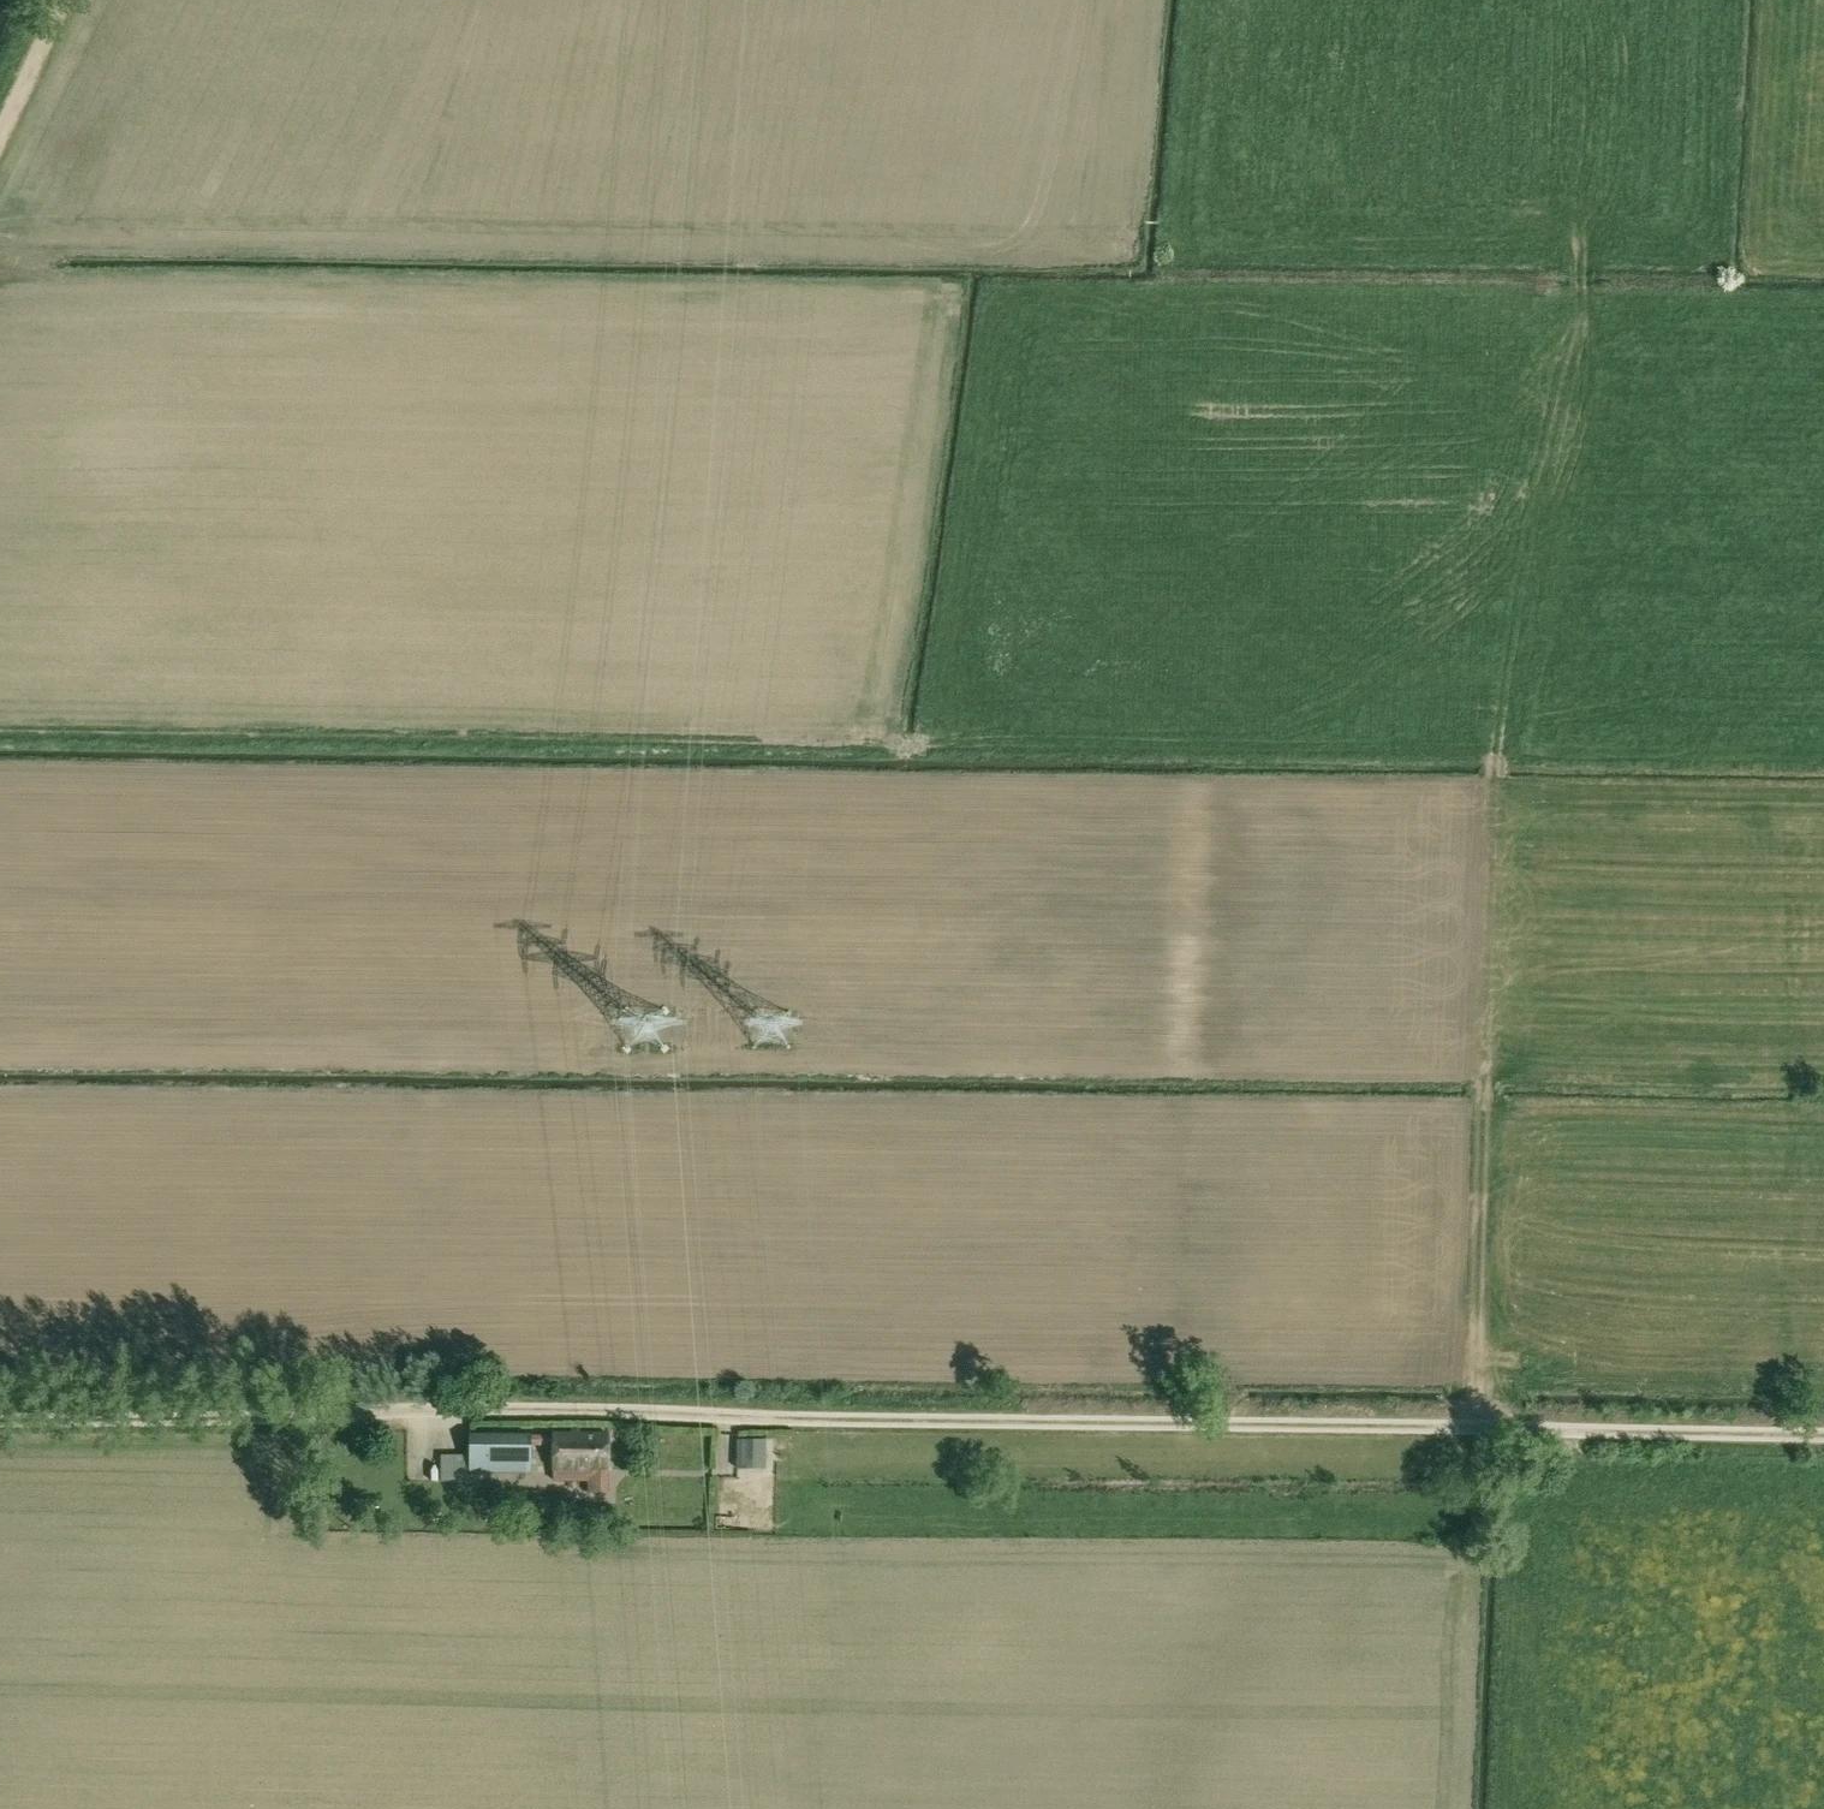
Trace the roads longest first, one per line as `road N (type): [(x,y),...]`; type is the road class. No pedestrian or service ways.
road 1 (track): [(0,1421),(475,1410),(1823,1436)]
road 2 (track): [(67,0),(0,140)]

